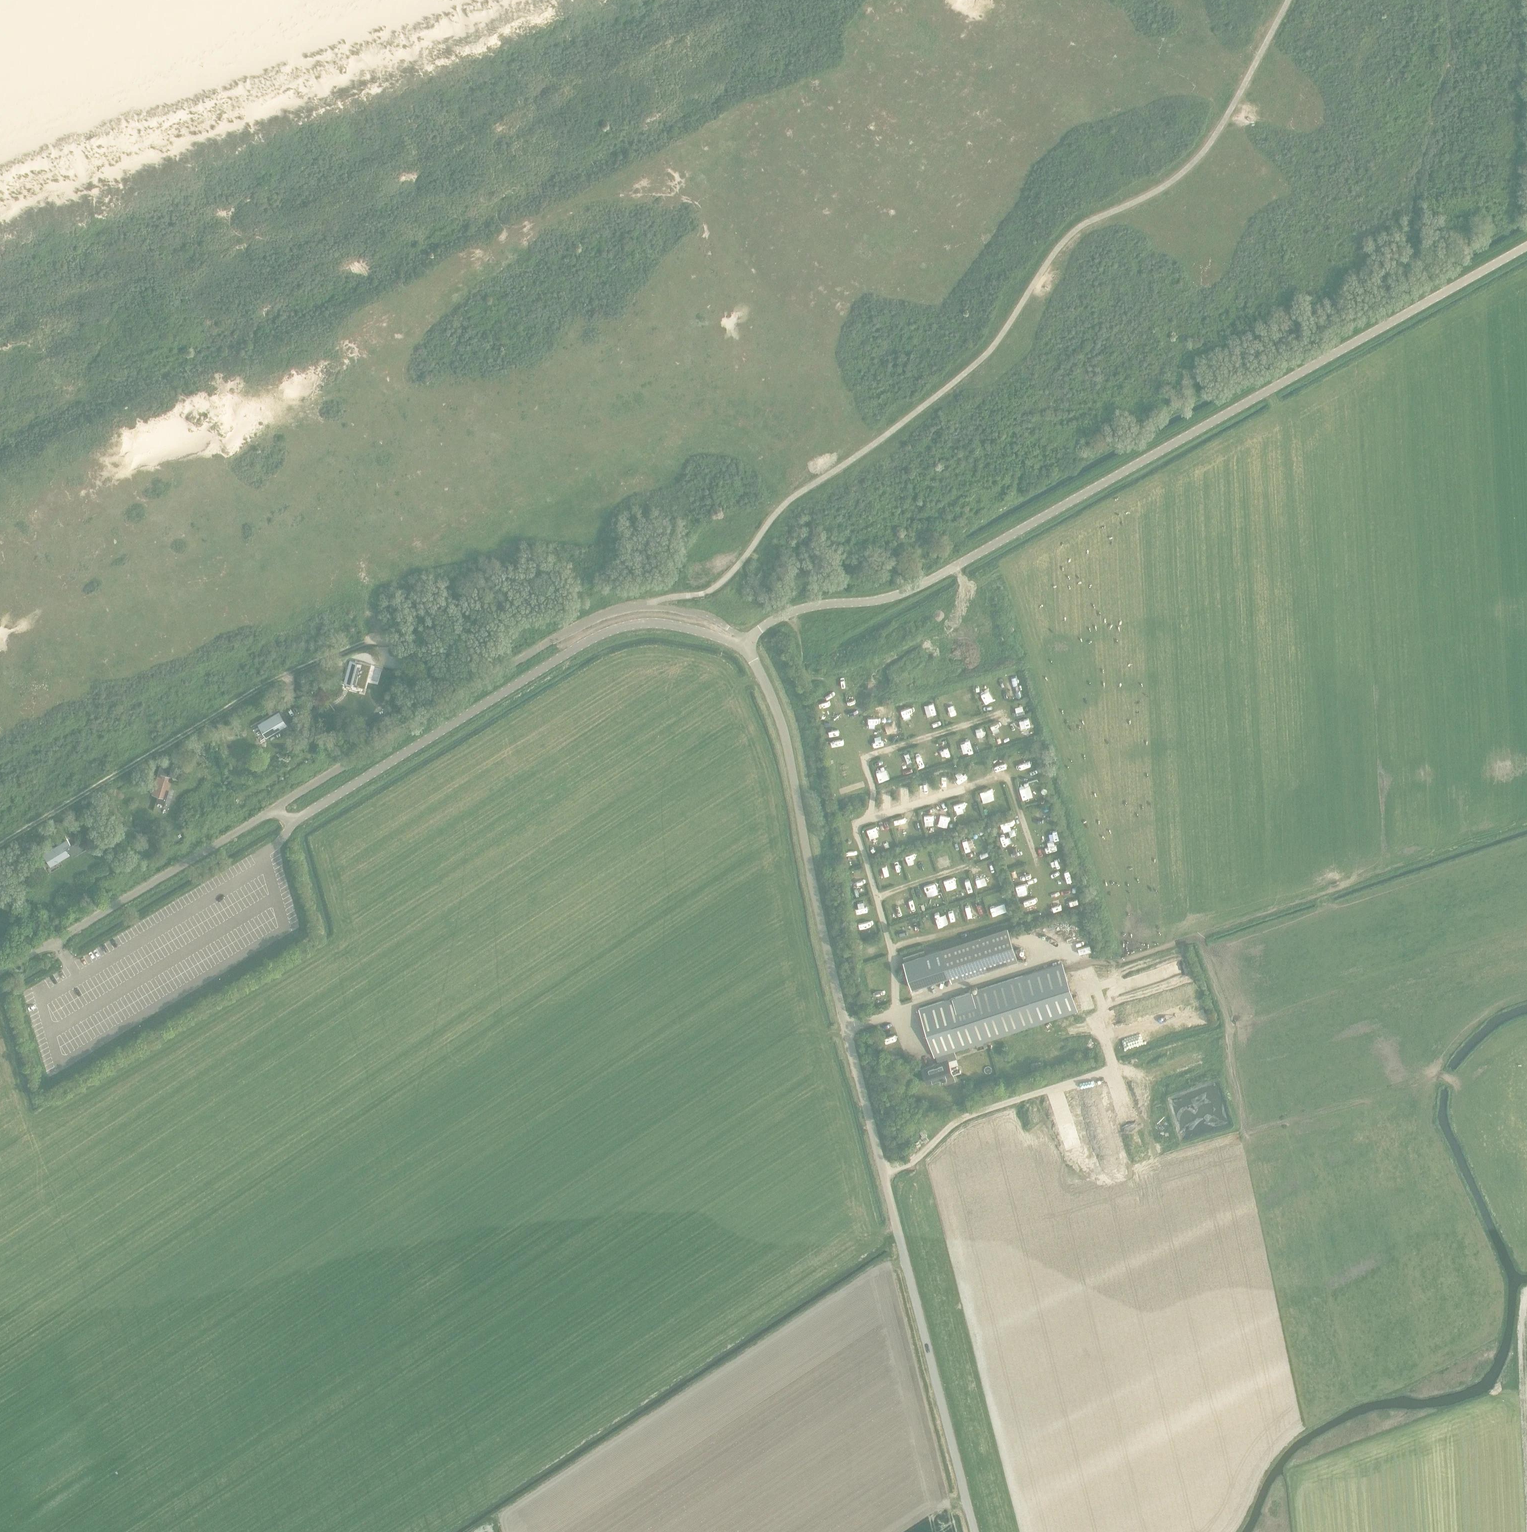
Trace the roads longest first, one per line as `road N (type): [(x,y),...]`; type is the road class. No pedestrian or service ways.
road 1 (unclassified): [(743,648),(785,733),(830,965),(974,1531)]
road 2 (unclassified): [(1526,245),(921,585),(788,613),(743,648)]
road 3 (unclassified): [(0,972),(273,809),(298,819),(597,637),(666,624),(743,648)]
road 4 (track): [(1075,958),(1118,962),(1519,825)]
road 5 (track): [(0,842),(287,673),(384,639)]
road 6 (track): [(1198,935),(1228,1026),(1243,1129),(1433,1077),(1457,1081)]

